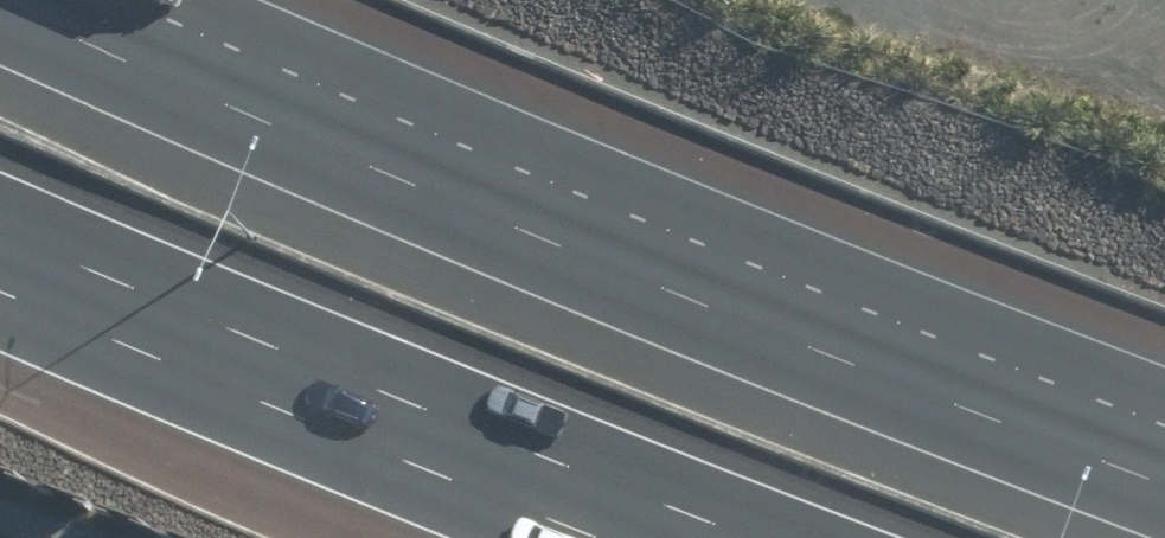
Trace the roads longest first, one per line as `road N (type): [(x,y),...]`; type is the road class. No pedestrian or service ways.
road 1 (motorway): [(0,7),(523,234),(1164,480)]
road 2 (motorway): [(732,537),(0,233)]

